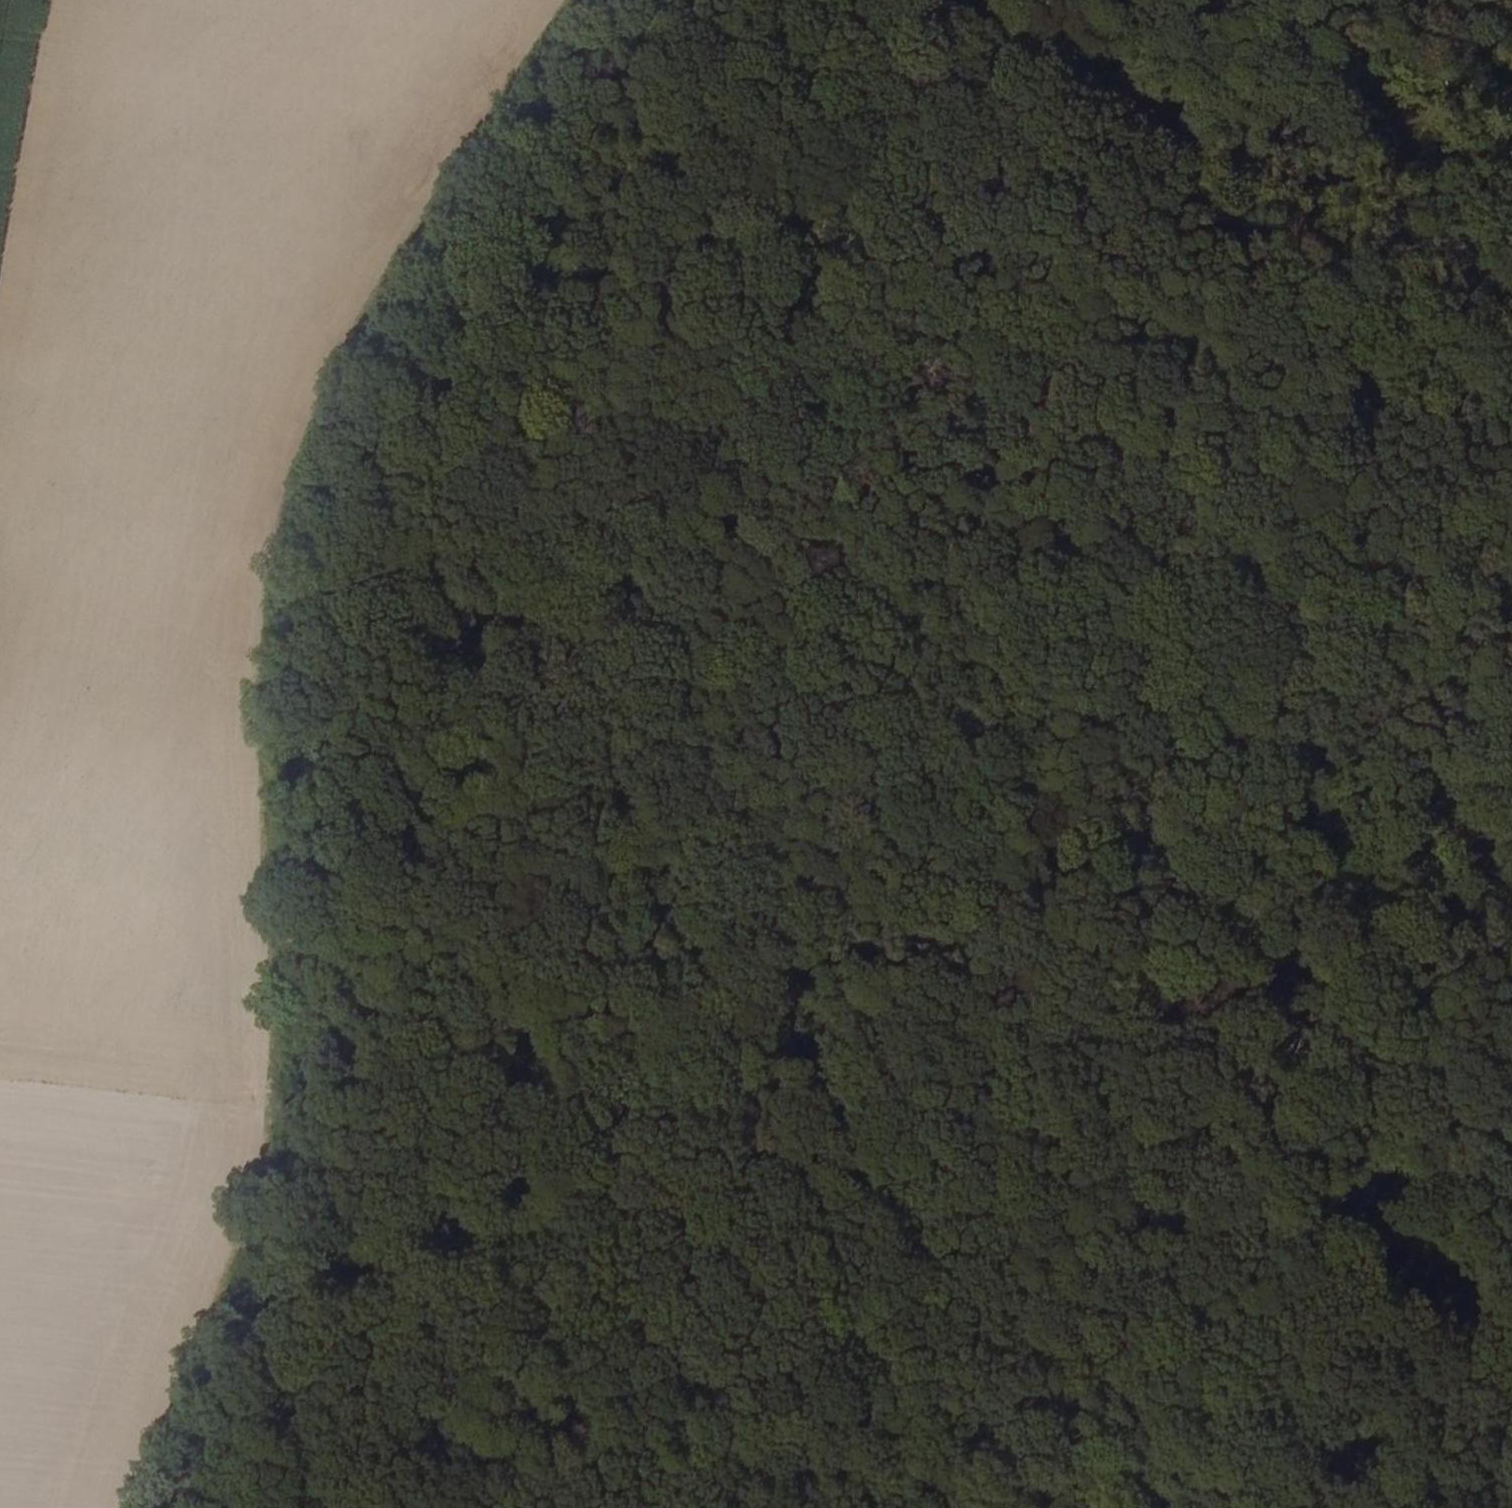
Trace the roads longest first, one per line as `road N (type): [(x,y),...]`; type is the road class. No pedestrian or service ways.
road 1 (track): [(566,0),(482,116),(350,327),(257,527),(241,696),(252,1035),(235,1163),(291,1211),(378,1236),(1089,1338),(1511,1382)]
road 2 (track): [(1511,307),(1139,108),(968,0)]

